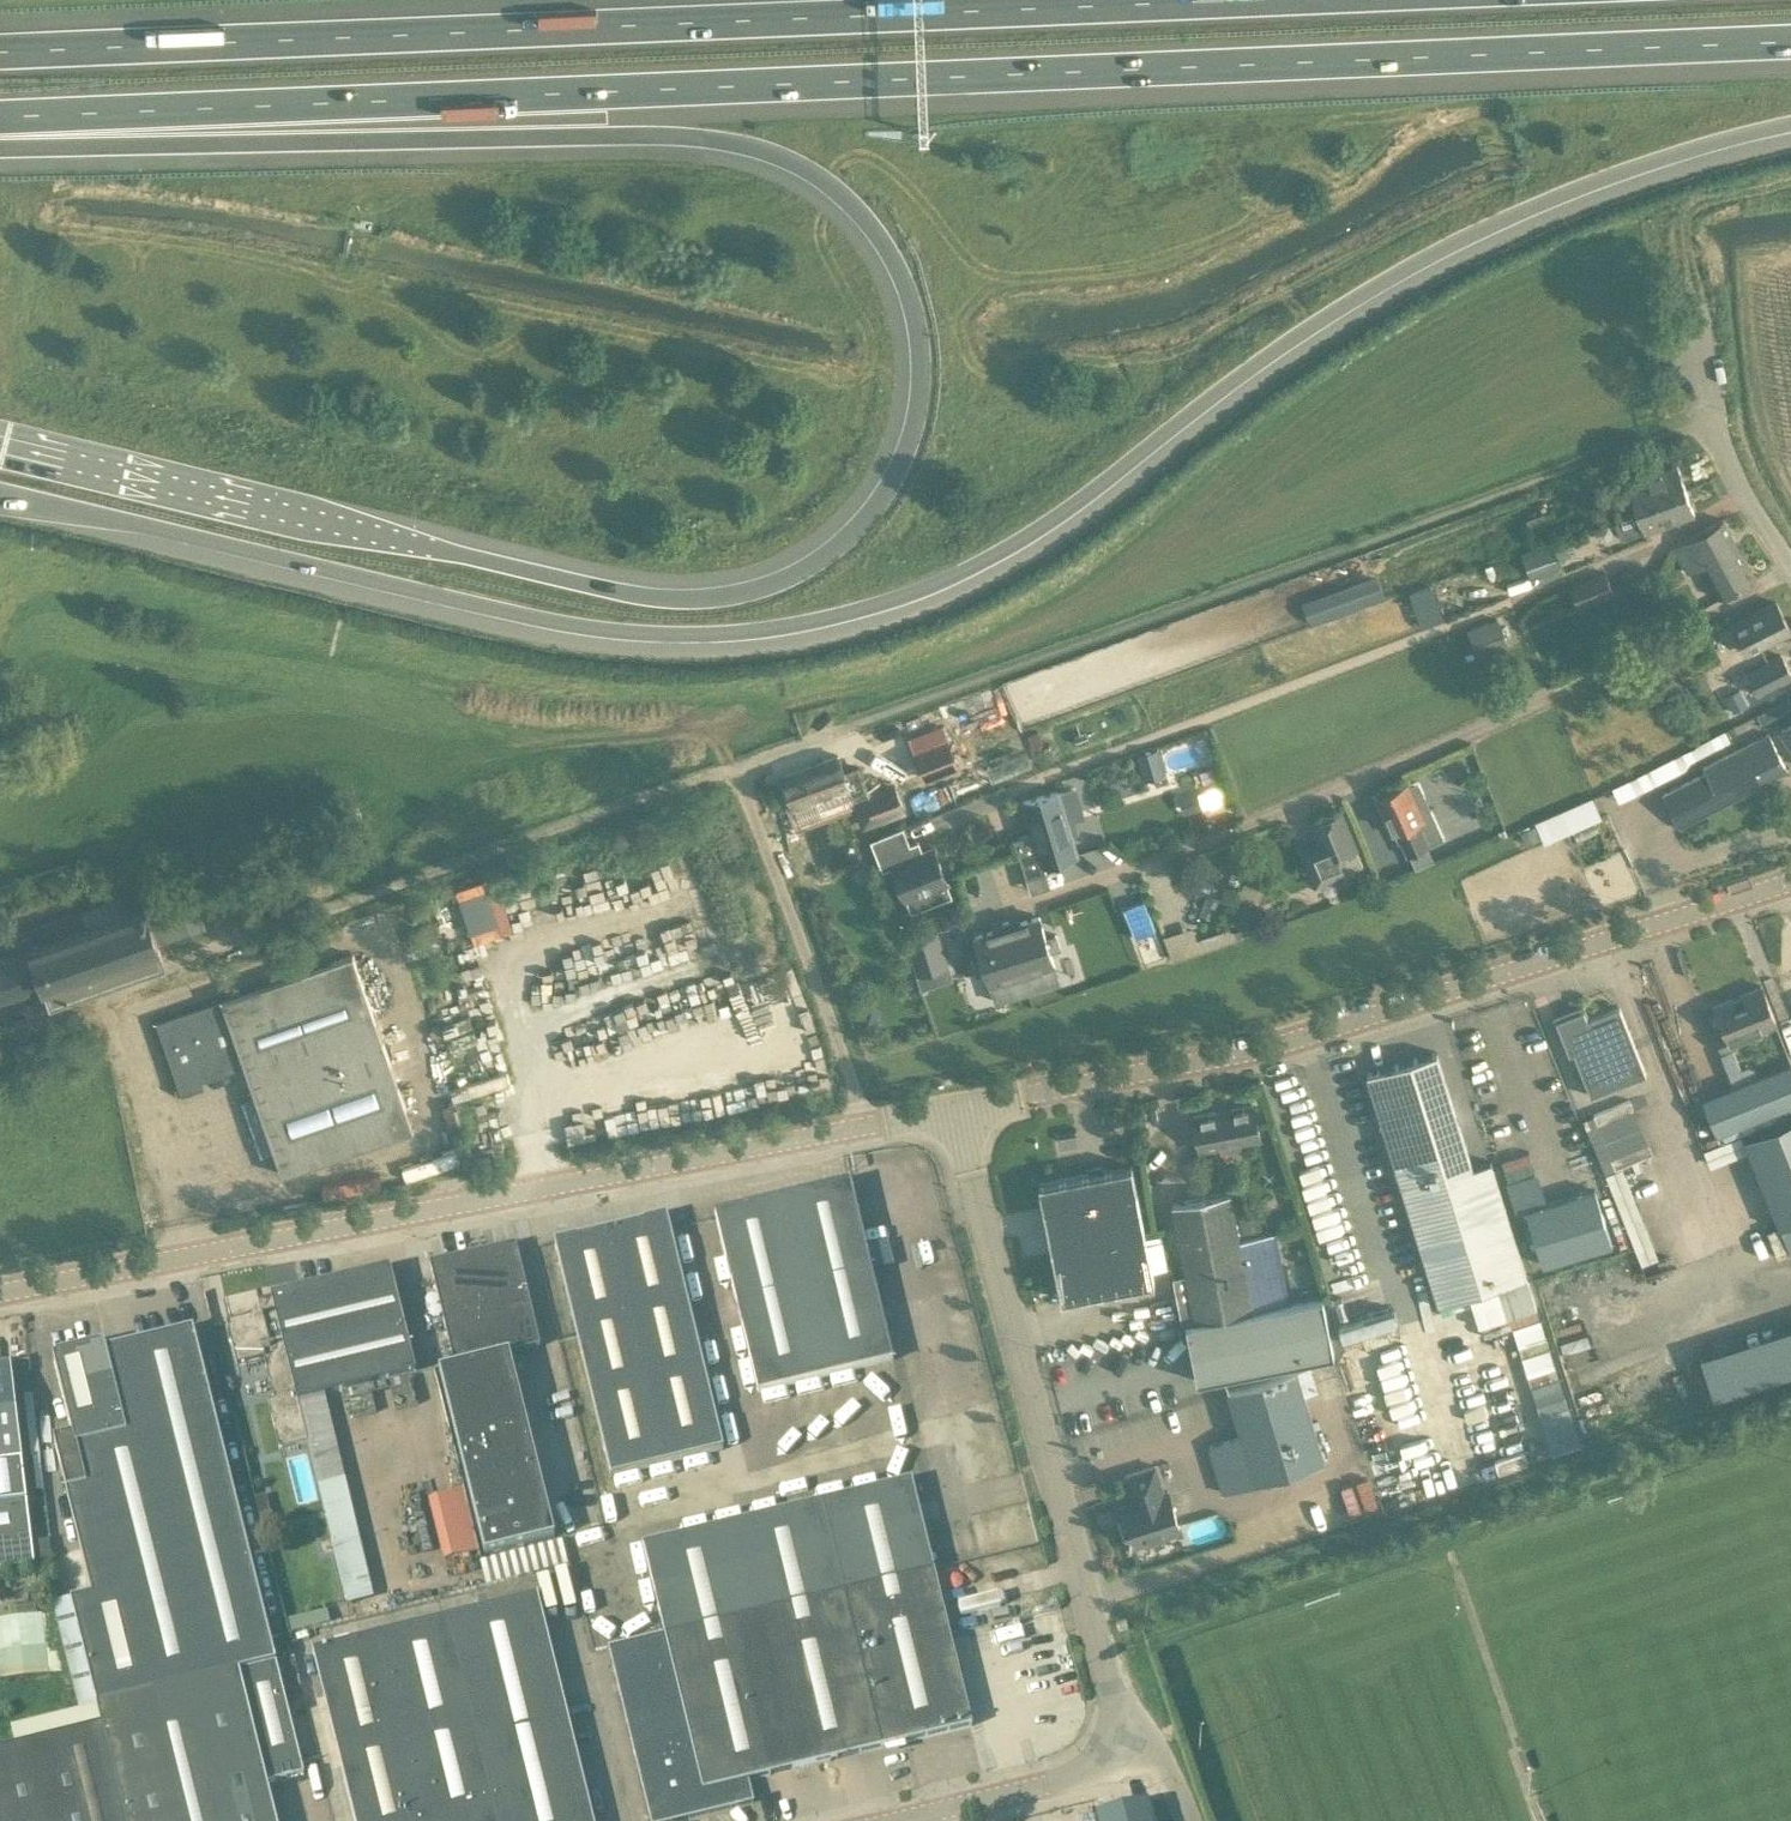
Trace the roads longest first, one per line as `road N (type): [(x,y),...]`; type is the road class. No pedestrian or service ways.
road 1 (motorway): [(0,127),(679,135),(730,142),(803,168),(864,217),(903,279),(922,359),(910,443),(866,520),(800,574),(712,600),(587,587),(0,444)]
road 2 (motorway): [(0,492),(566,626),(697,635),(814,622),(923,590),(1028,536),(1195,415),(1441,256),(1599,177),(1790,127)]
road 3 (motorway): [(0,118),(1790,42)]
road 4 (motorway): [(1240,0),(0,52)]
road 5 (unclassified): [(0,1293),(867,1129)]
road 6 (unclassified): [(945,1112),(1211,1057),(1790,883)]
road 7 (unclassified): [(1123,1723),(945,1112)]
road 8 (track): [(746,767),(192,963)]
road 9 (unclassified): [(867,1129),(746,767)]
road 10 (unclassified): [(1790,579),(1707,424),(1696,314)]
road 11 (unclassified): [(901,1820),(1079,1778),(1111,1756),(1123,1723)]

